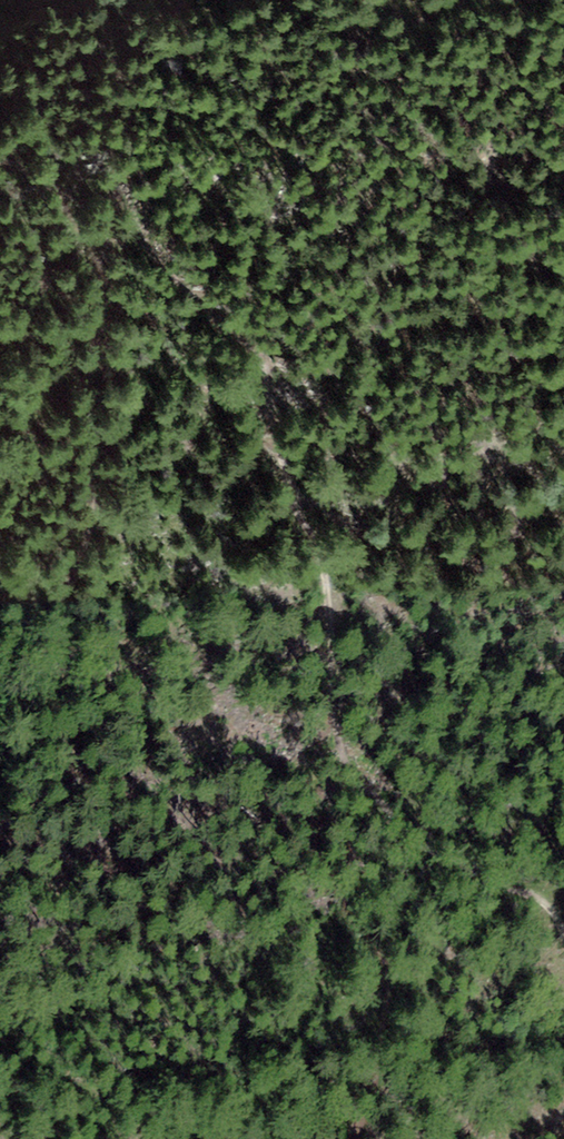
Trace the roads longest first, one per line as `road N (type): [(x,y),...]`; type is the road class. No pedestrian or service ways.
road 1 (track): [(563,920),(554,908),(512,899),(454,870),(413,814),(376,791),(345,721),(332,605),(264,382),(204,306),(126,259)]
road 2 (track): [(345,721),(295,731),(278,824),(301,921),(343,964),(355,1001),(323,1138)]
road 3 (track): [(0,696),(47,656),(70,593),(101,465),(99,368),(107,306),(126,259)]
road 4 (track): [(126,259),(0,179)]

